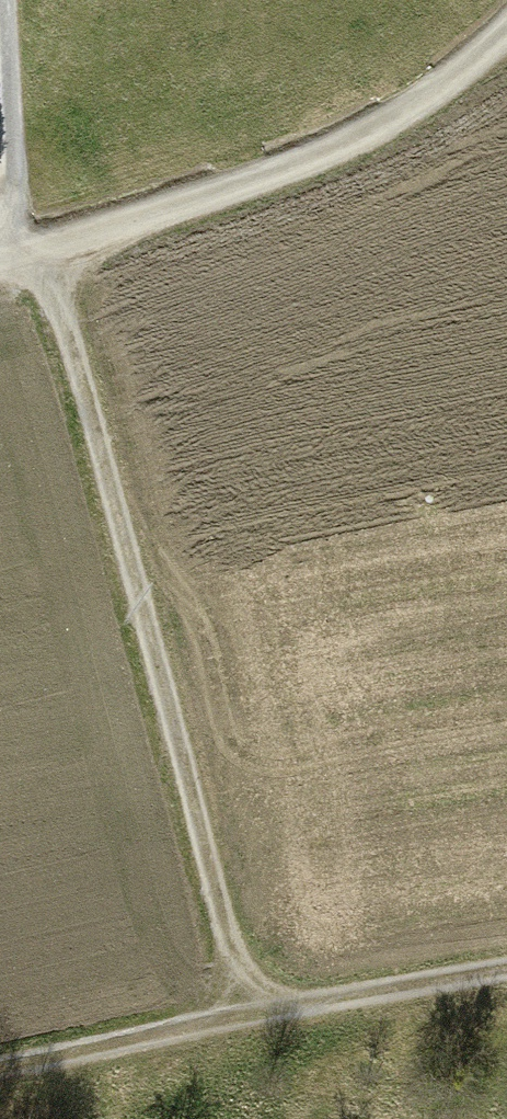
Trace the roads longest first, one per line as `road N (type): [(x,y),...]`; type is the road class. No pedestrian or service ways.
road 1 (track): [(46,249),(252,1018)]
road 2 (track): [(0,264),(366,148),(506,34)]
road 3 (track): [(0,1083),(252,1018)]
road 4 (track): [(506,979),(252,1018)]
road 5 (track): [(0,20),(15,259)]

